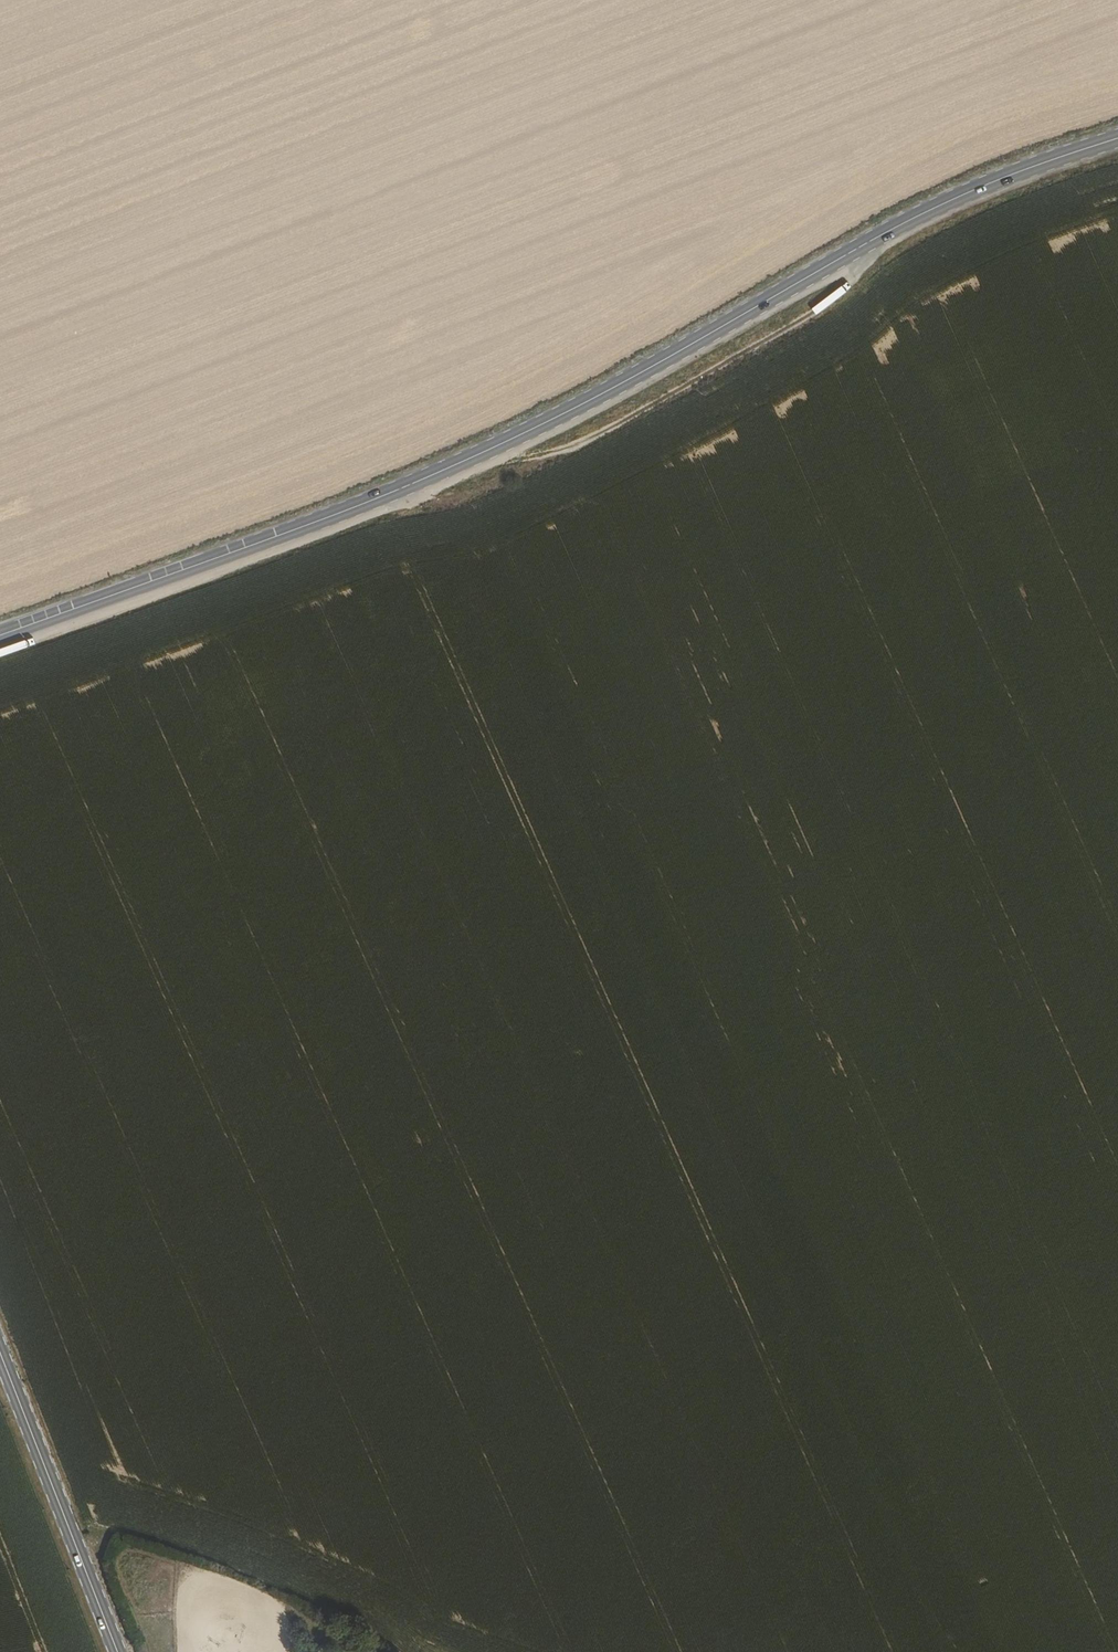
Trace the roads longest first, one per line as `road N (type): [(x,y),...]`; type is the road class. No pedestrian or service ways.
road 1 (tertiary): [(1117,139),(995,178),(904,220),(605,391),(434,473),(0,638)]
road 2 (secondary): [(0,1351),(118,1651)]

